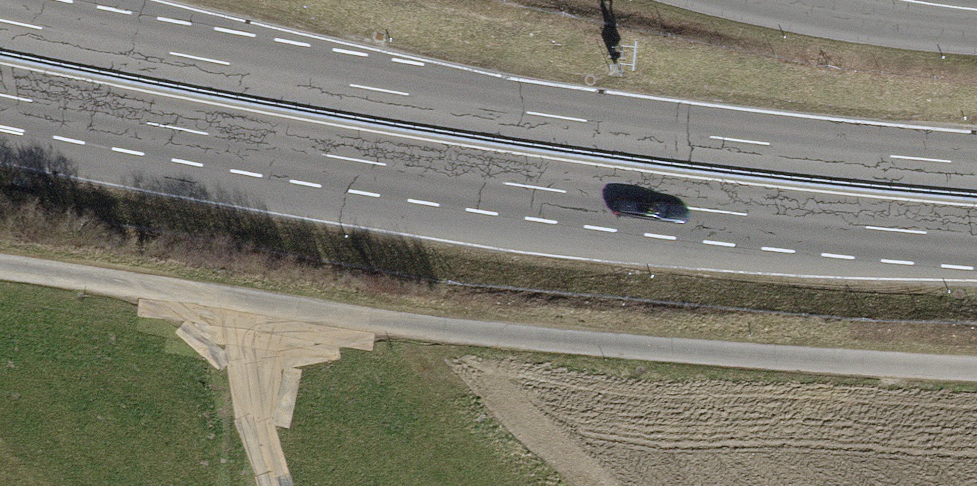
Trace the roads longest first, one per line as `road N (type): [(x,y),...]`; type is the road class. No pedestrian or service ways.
road 1 (trunk): [(0,92),(539,187),(976,236)]
road 2 (trunk): [(976,163),(529,113),(0,20)]

